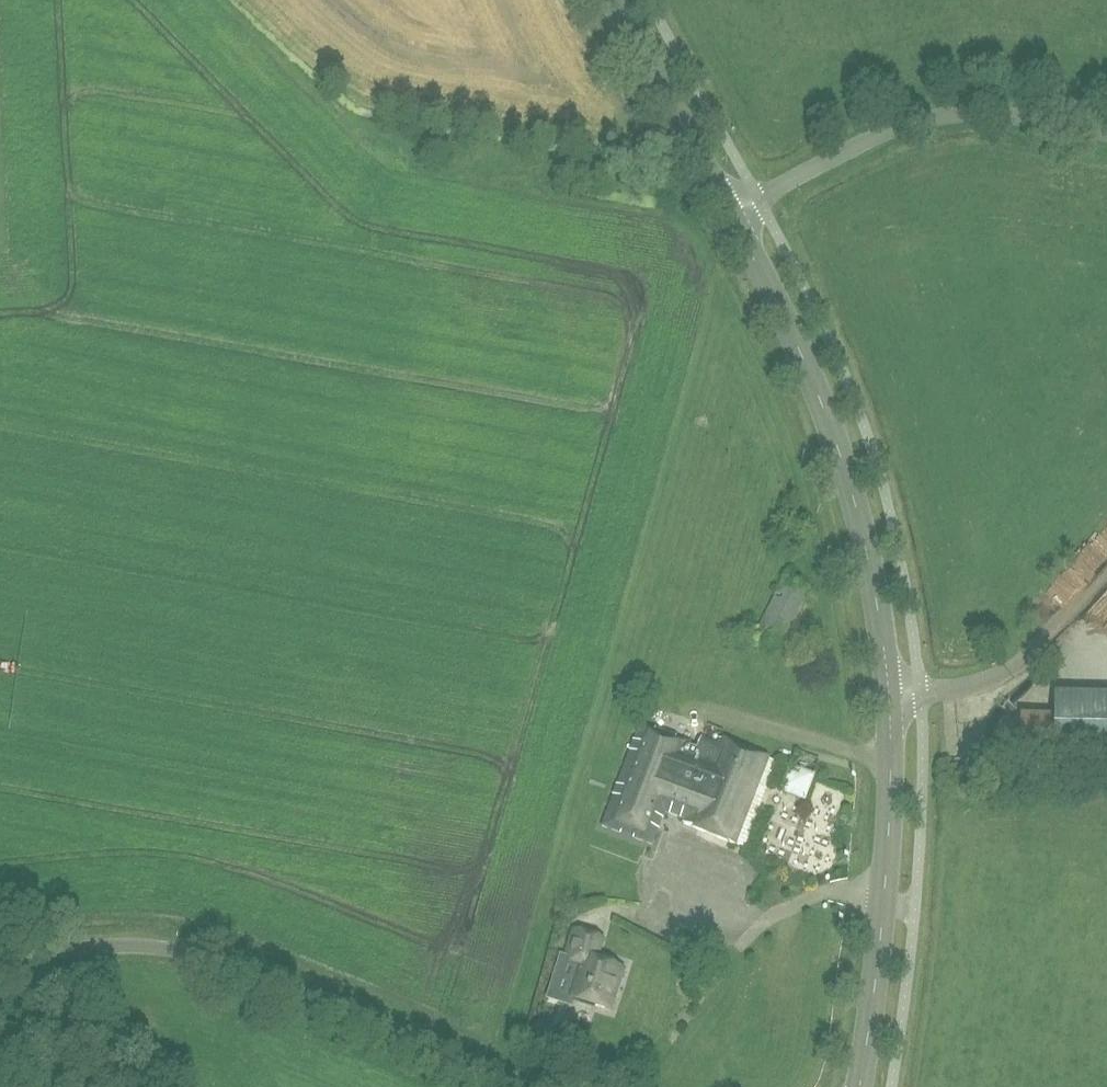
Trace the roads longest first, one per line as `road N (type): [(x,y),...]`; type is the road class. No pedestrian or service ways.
road 1 (tertiary): [(859,1086),(890,798),(879,621),(861,528),(825,415),(728,211)]
road 2 (unclassified): [(531,1086),(198,954),(116,945),(0,953)]
road 3 (unclassified): [(728,211),(925,118),(996,114),(1106,134)]
road 4 (tertiary): [(728,211),(615,0)]

